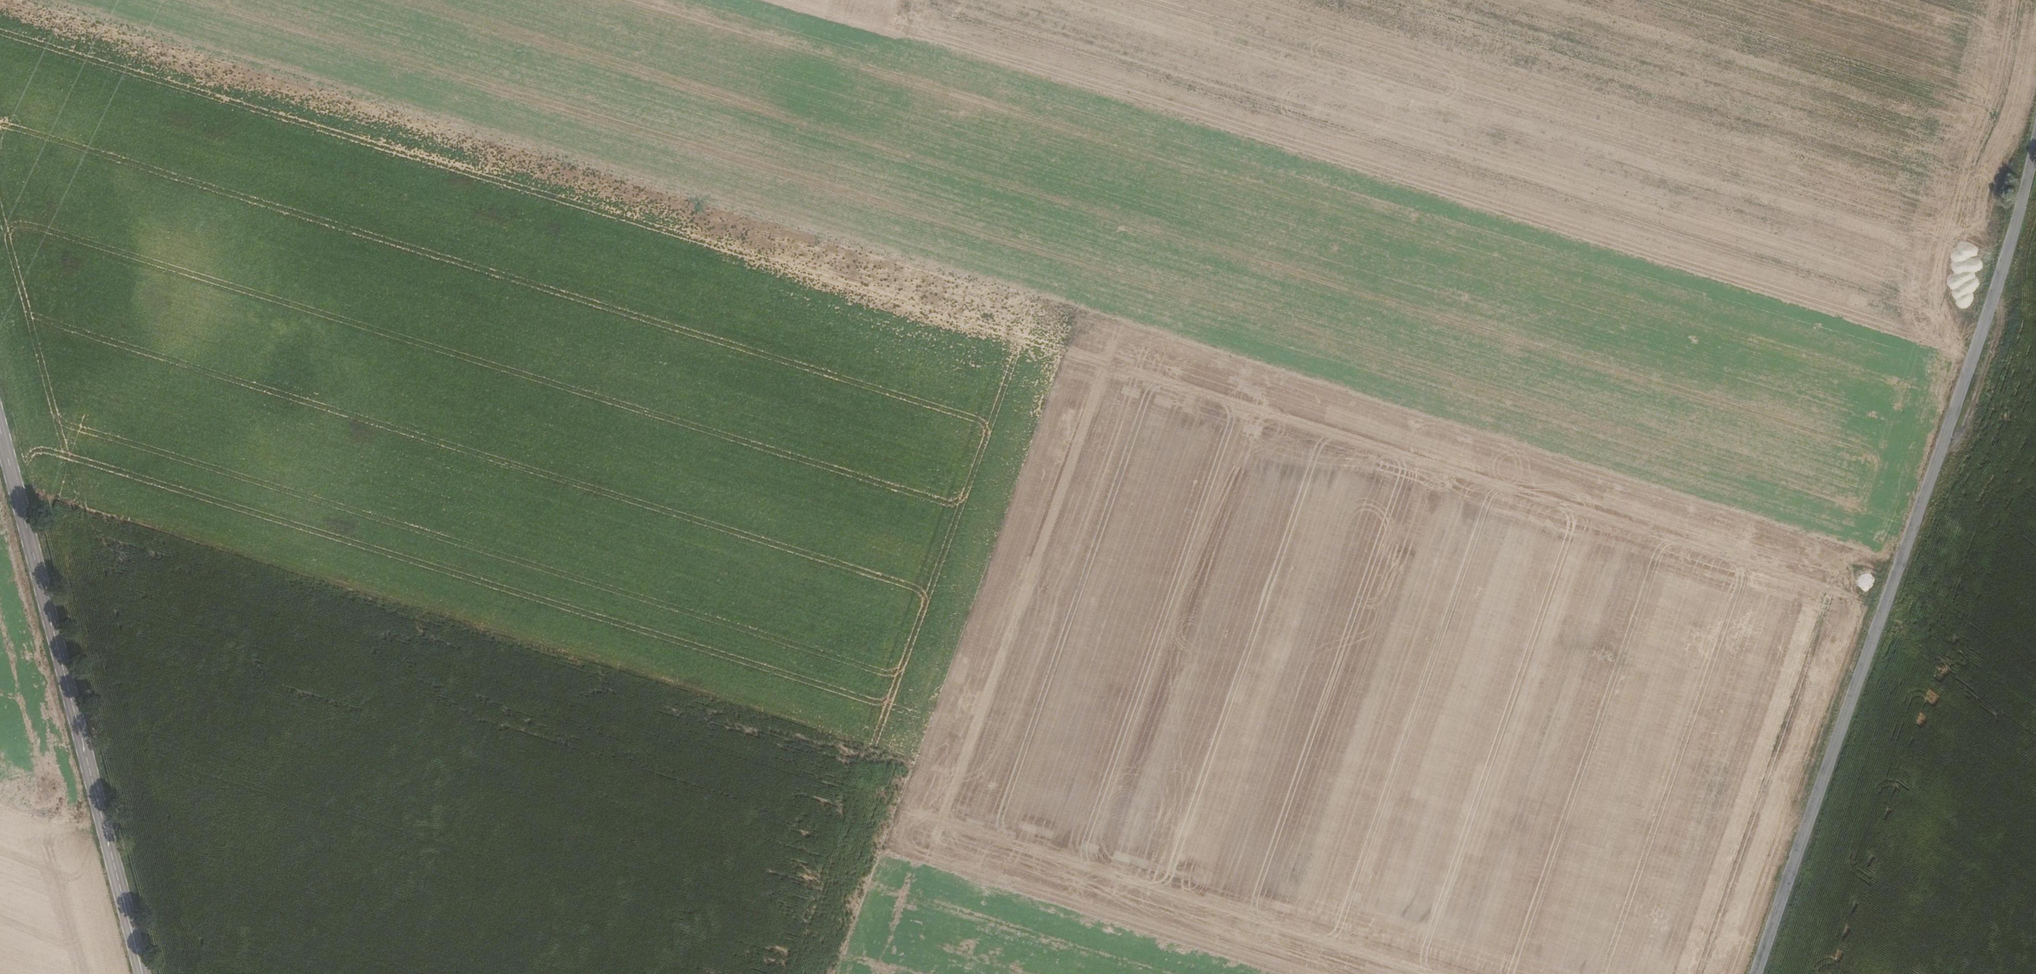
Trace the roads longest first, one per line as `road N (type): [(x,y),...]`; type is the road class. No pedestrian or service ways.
road 1 (unclassified): [(1757,973),(1998,286),(2035,153)]
road 2 (primary): [(0,430),(143,973)]

